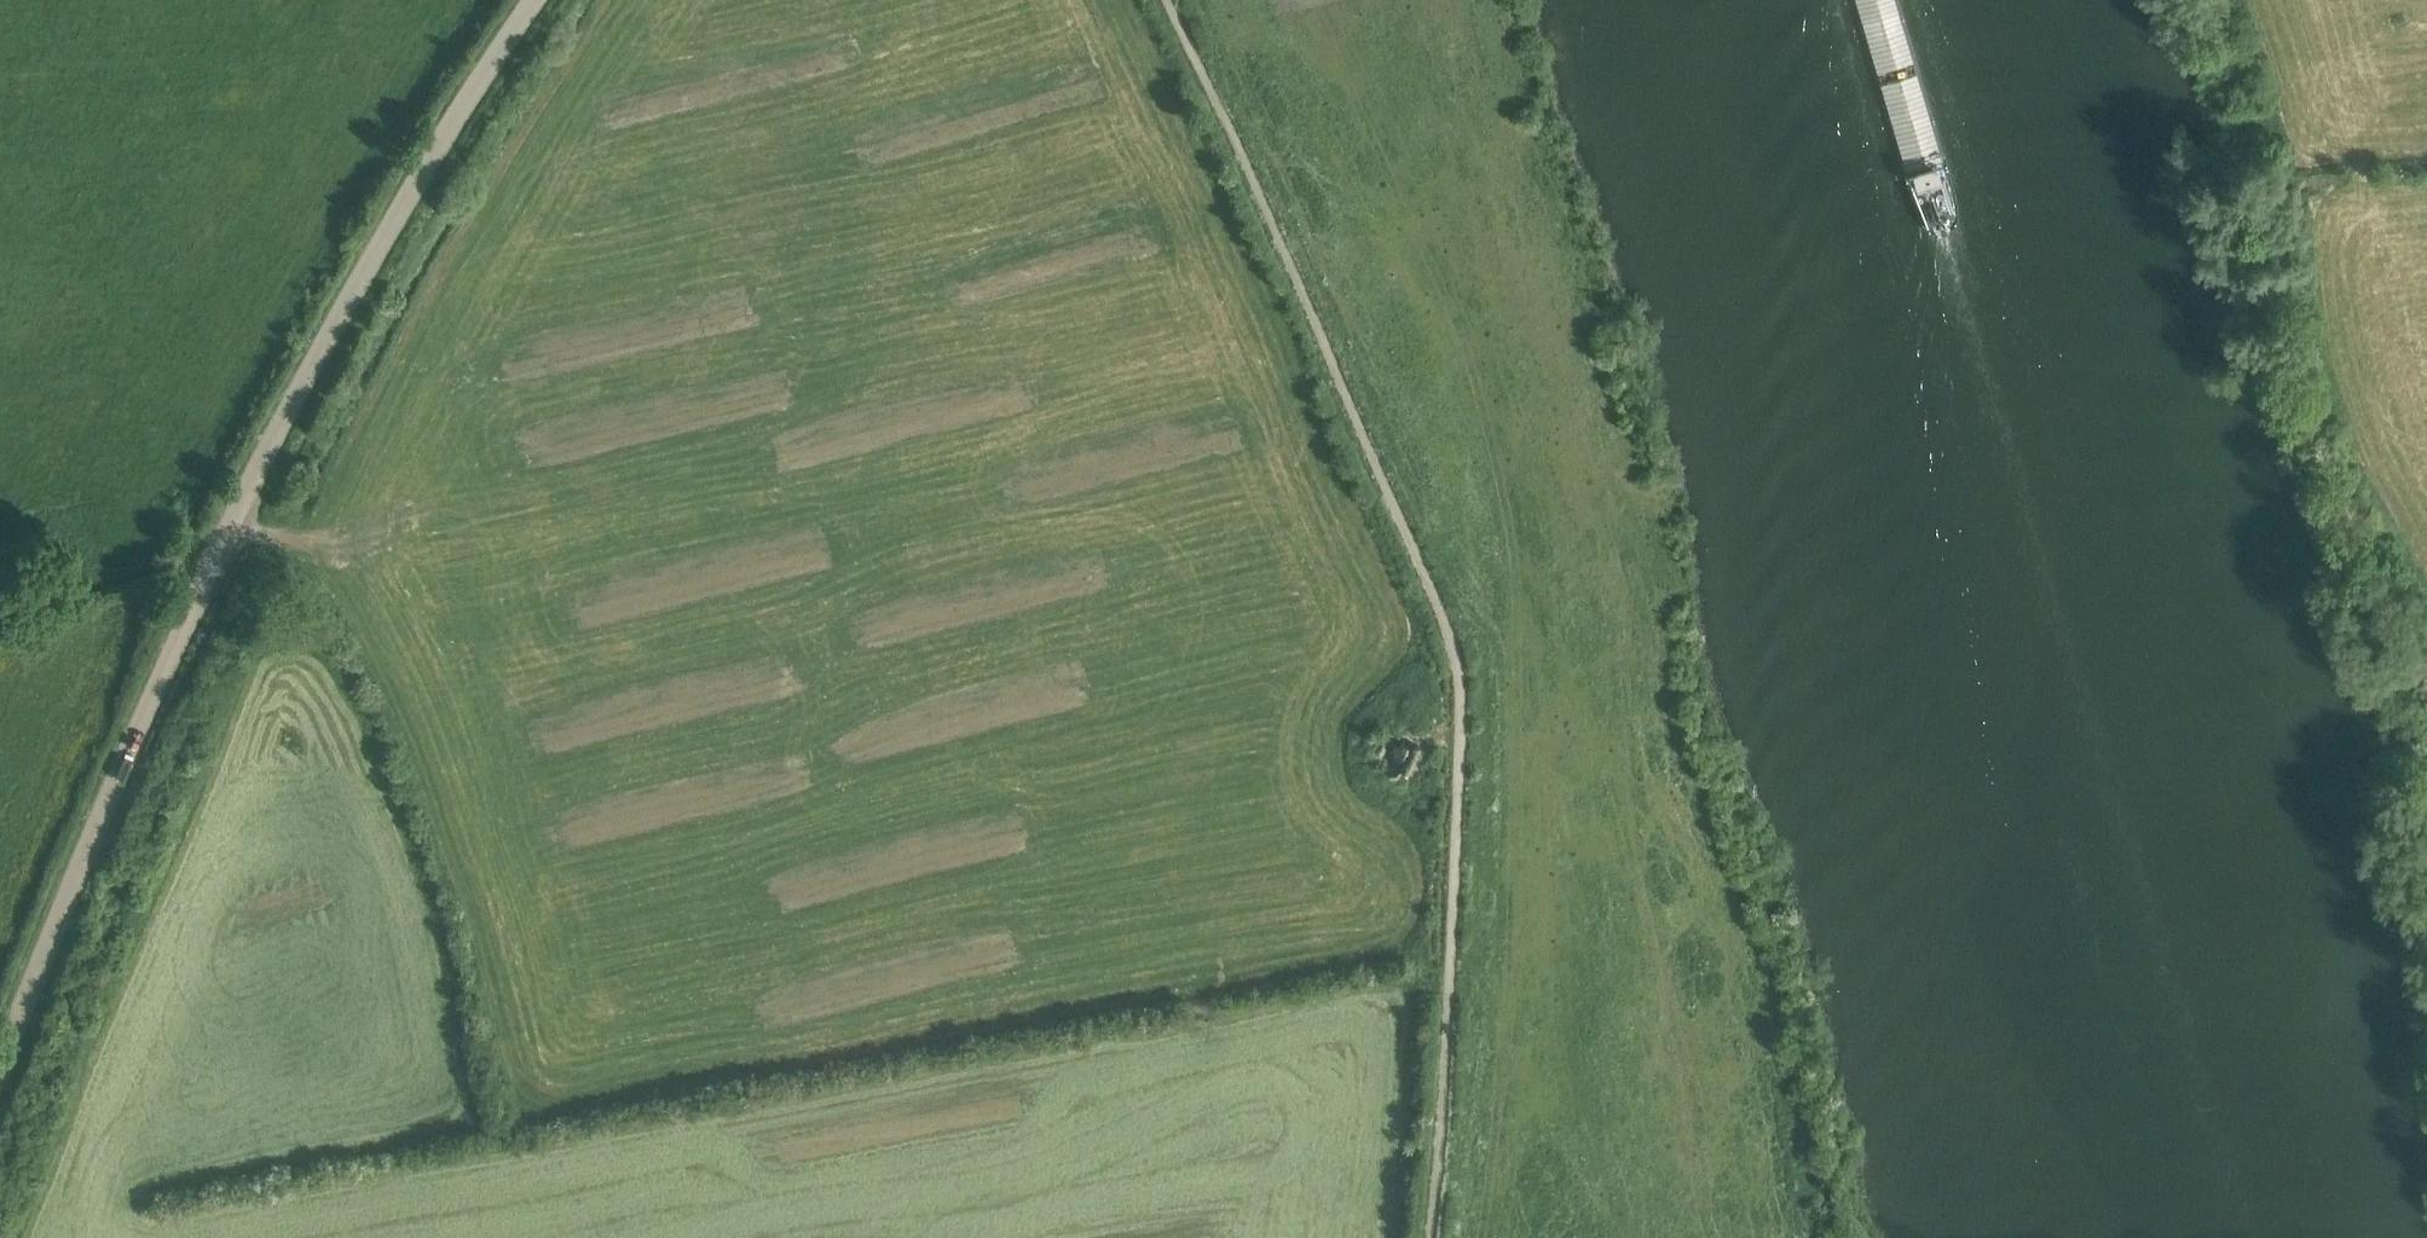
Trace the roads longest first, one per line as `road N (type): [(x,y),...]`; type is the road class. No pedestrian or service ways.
road 1 (unclassified): [(0,1067),(62,908),(255,476),(376,252),(536,0)]

